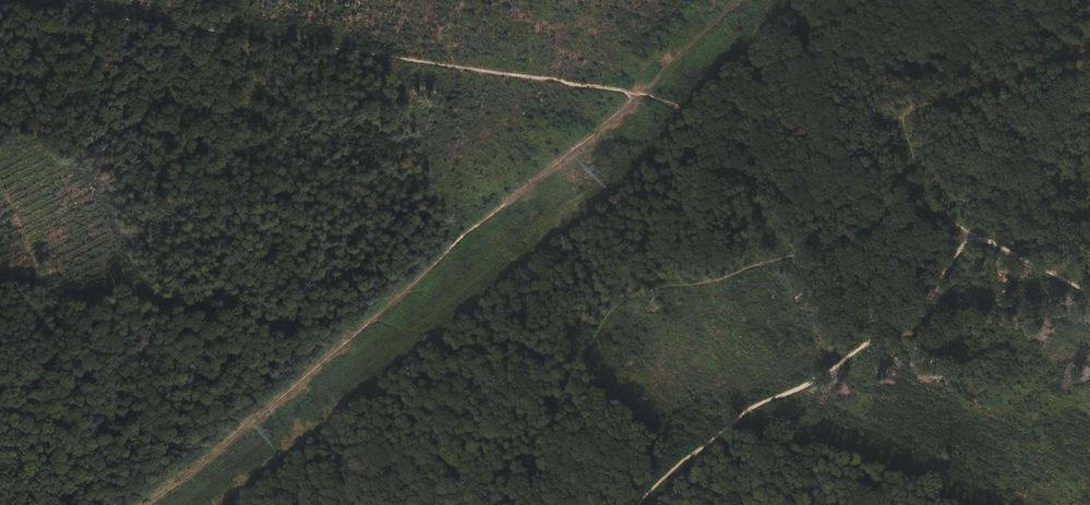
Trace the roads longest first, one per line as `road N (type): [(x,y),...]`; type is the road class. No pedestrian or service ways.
road 1 (track): [(173,20),(640,94)]
road 2 (track): [(634,504),(714,435),(822,374),(922,300),(975,238)]
road 3 (track): [(357,329),(640,94)]
road 4 (track): [(147,504),(357,329)]
road 5 (track): [(0,2),(173,20)]
road 6 (track): [(975,238),(1089,294)]

